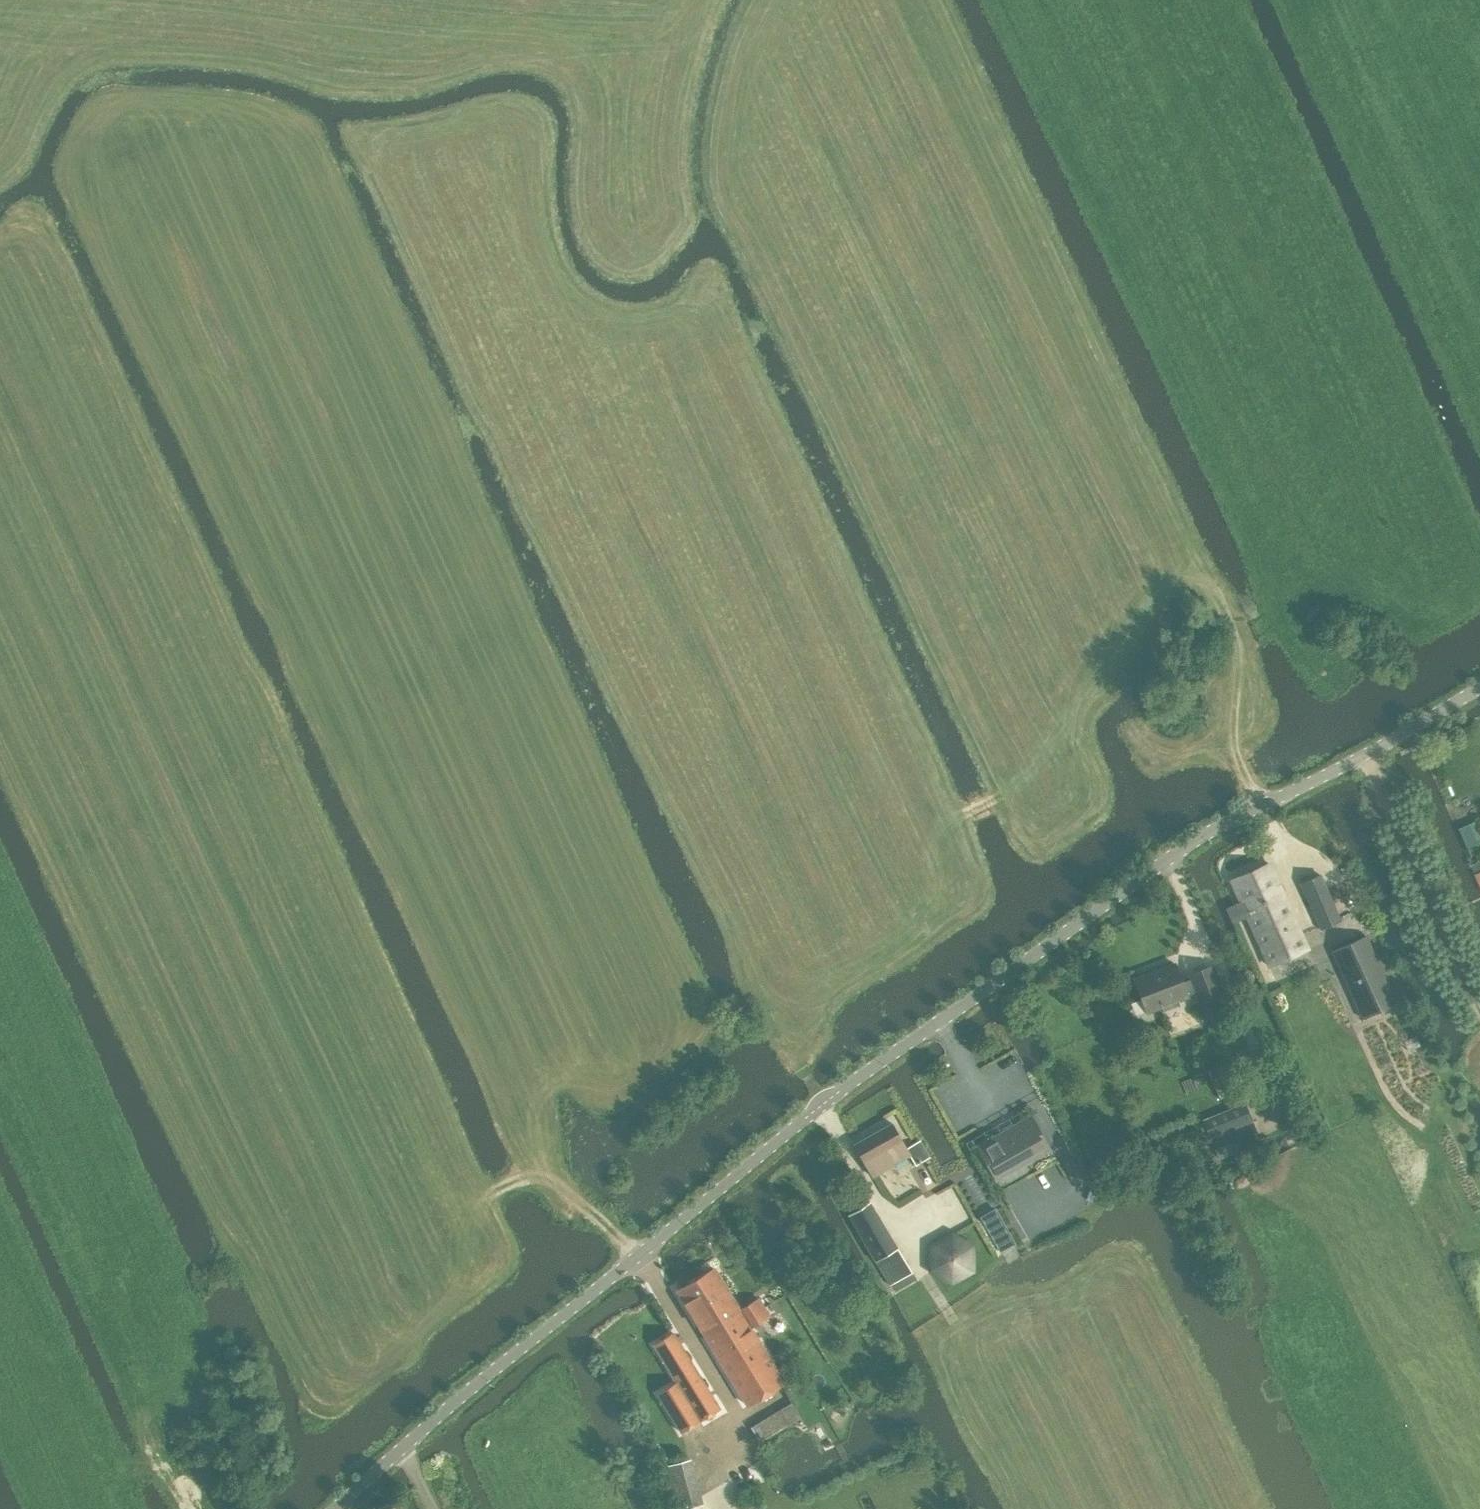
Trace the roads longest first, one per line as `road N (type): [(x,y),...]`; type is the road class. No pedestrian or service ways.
road 1 (unclassified): [(337,1508),(463,1393),(849,1085),(1164,864),(1479,691)]

